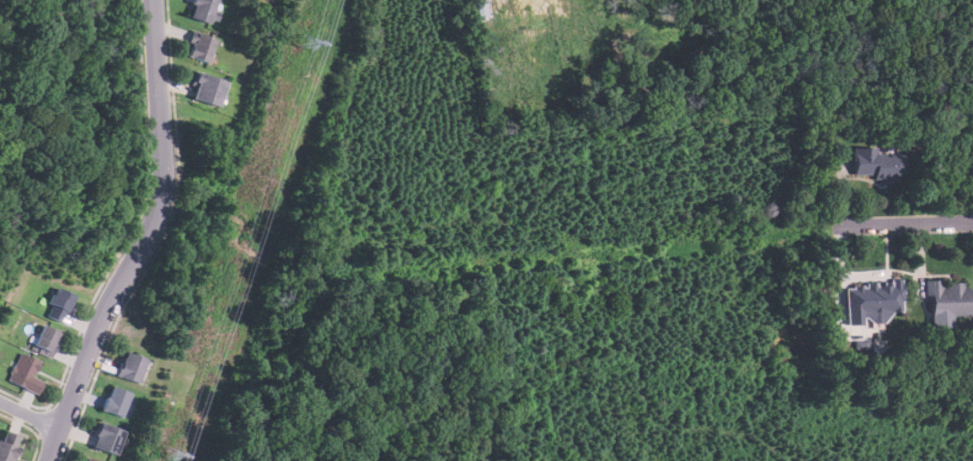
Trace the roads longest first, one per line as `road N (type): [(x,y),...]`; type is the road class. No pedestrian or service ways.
road 1 (residential): [(152,0),(164,164),(159,209),(101,317),(47,460)]
road 2 (residential): [(837,227),(972,223)]

